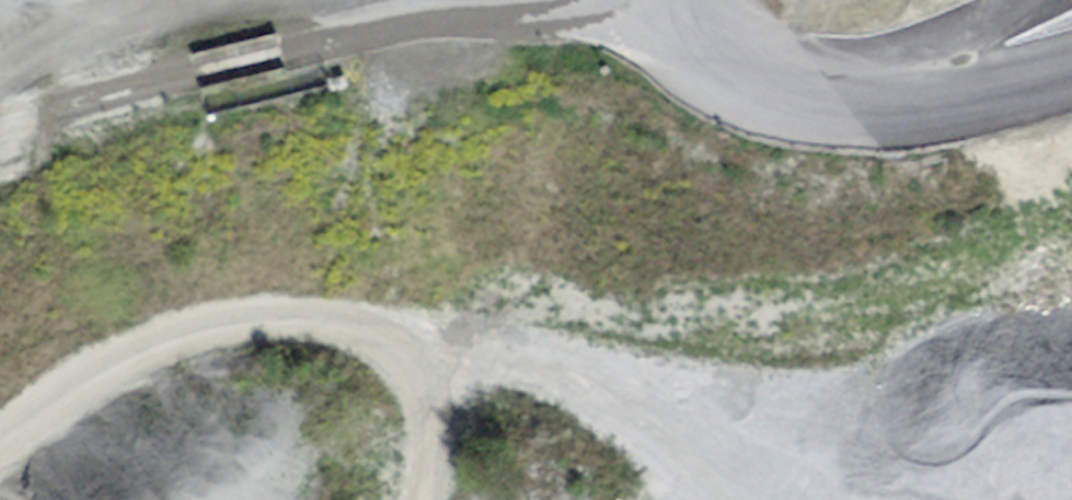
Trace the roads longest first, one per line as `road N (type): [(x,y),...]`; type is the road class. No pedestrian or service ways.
road 1 (track): [(0,458),(53,404),(131,347),(215,324),(294,314),(664,401),(748,463),(769,499)]
road 2 (track): [(491,0),(0,130)]
road 3 (track): [(412,499),(448,348)]

